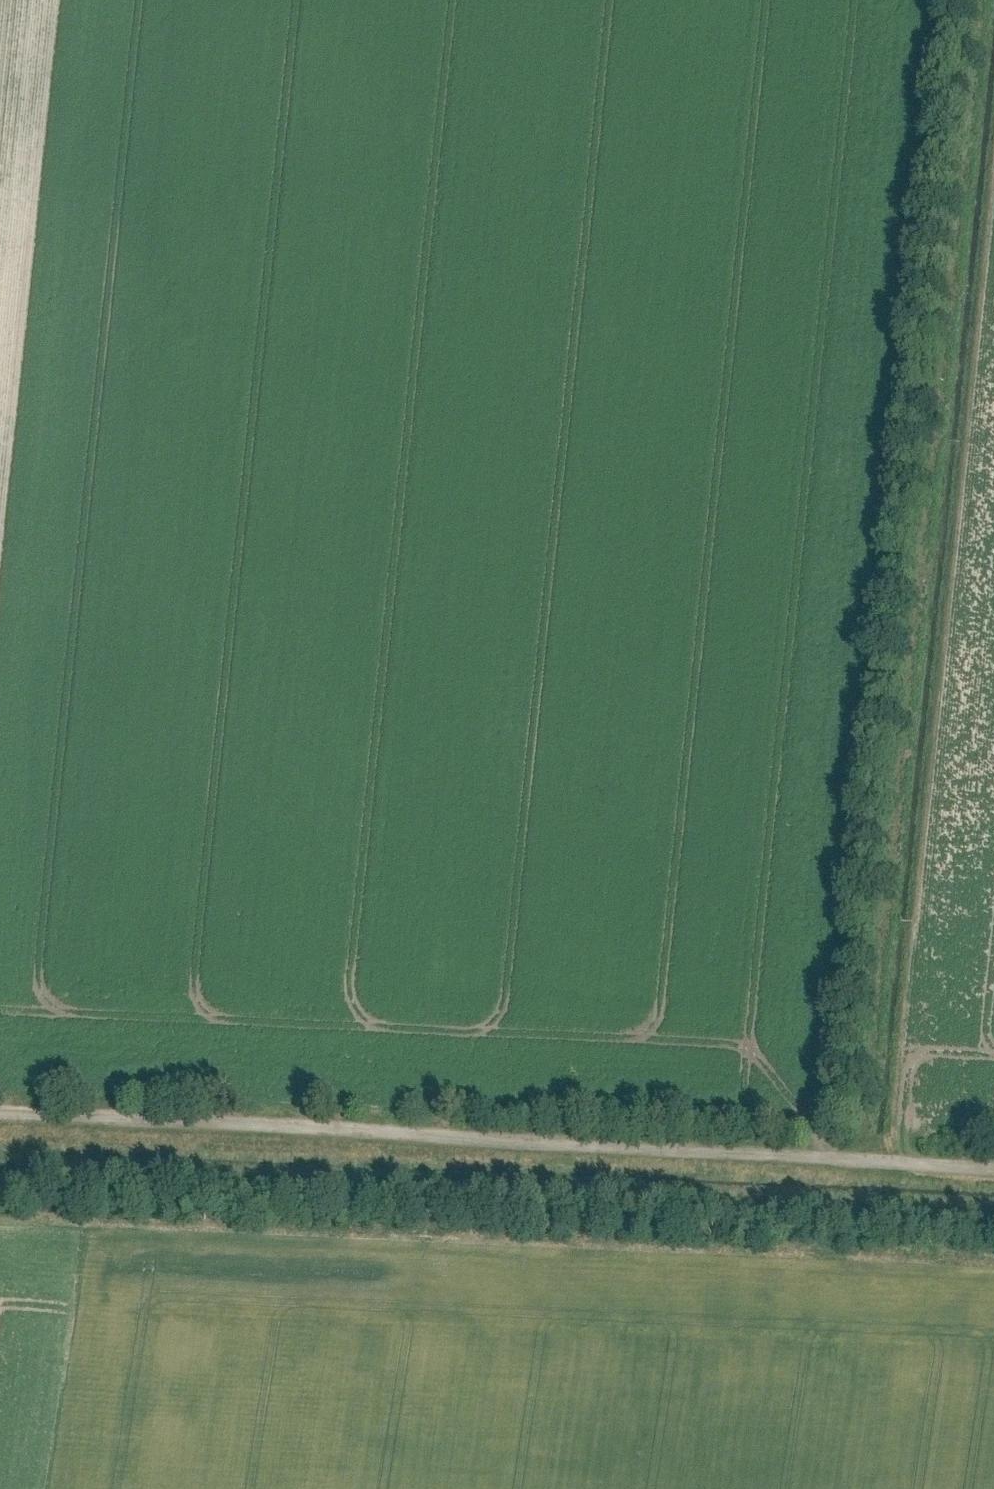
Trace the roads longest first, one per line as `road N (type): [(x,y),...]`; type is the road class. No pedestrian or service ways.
road 1 (unclassified): [(993,1157),(0,1101)]

